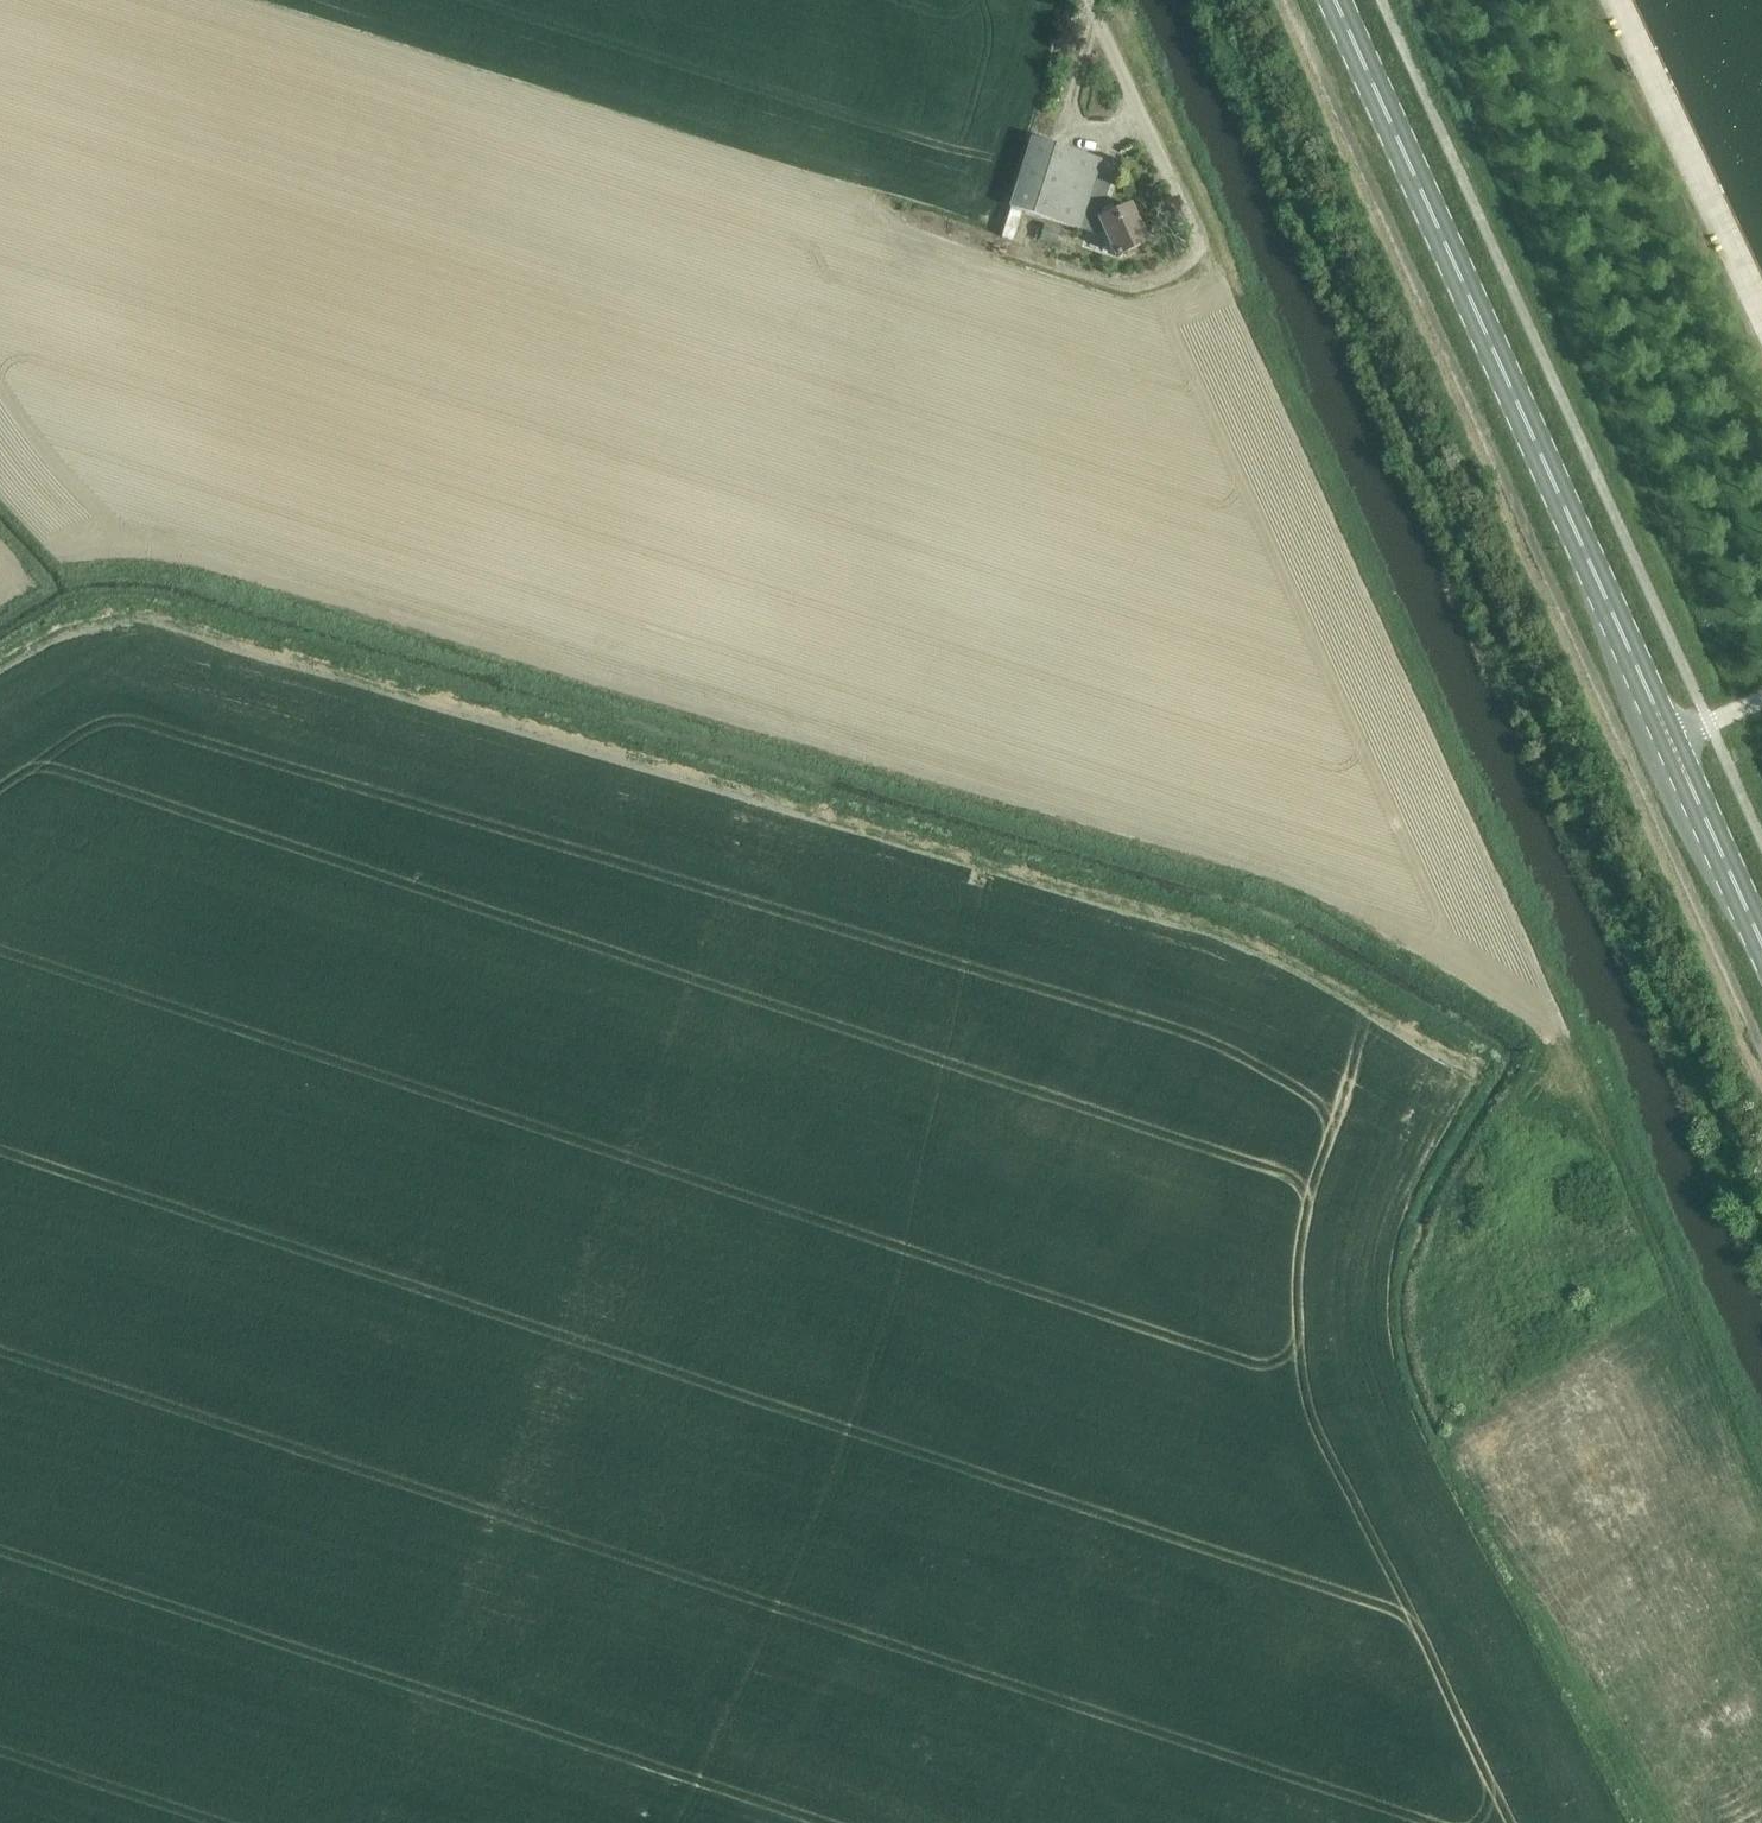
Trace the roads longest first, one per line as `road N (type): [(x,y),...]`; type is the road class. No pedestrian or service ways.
road 1 (primary): [(1761,939),(1329,0)]
road 2 (unclassified): [(1007,246),(1135,282),(1183,265),(1192,242),(1088,0)]

